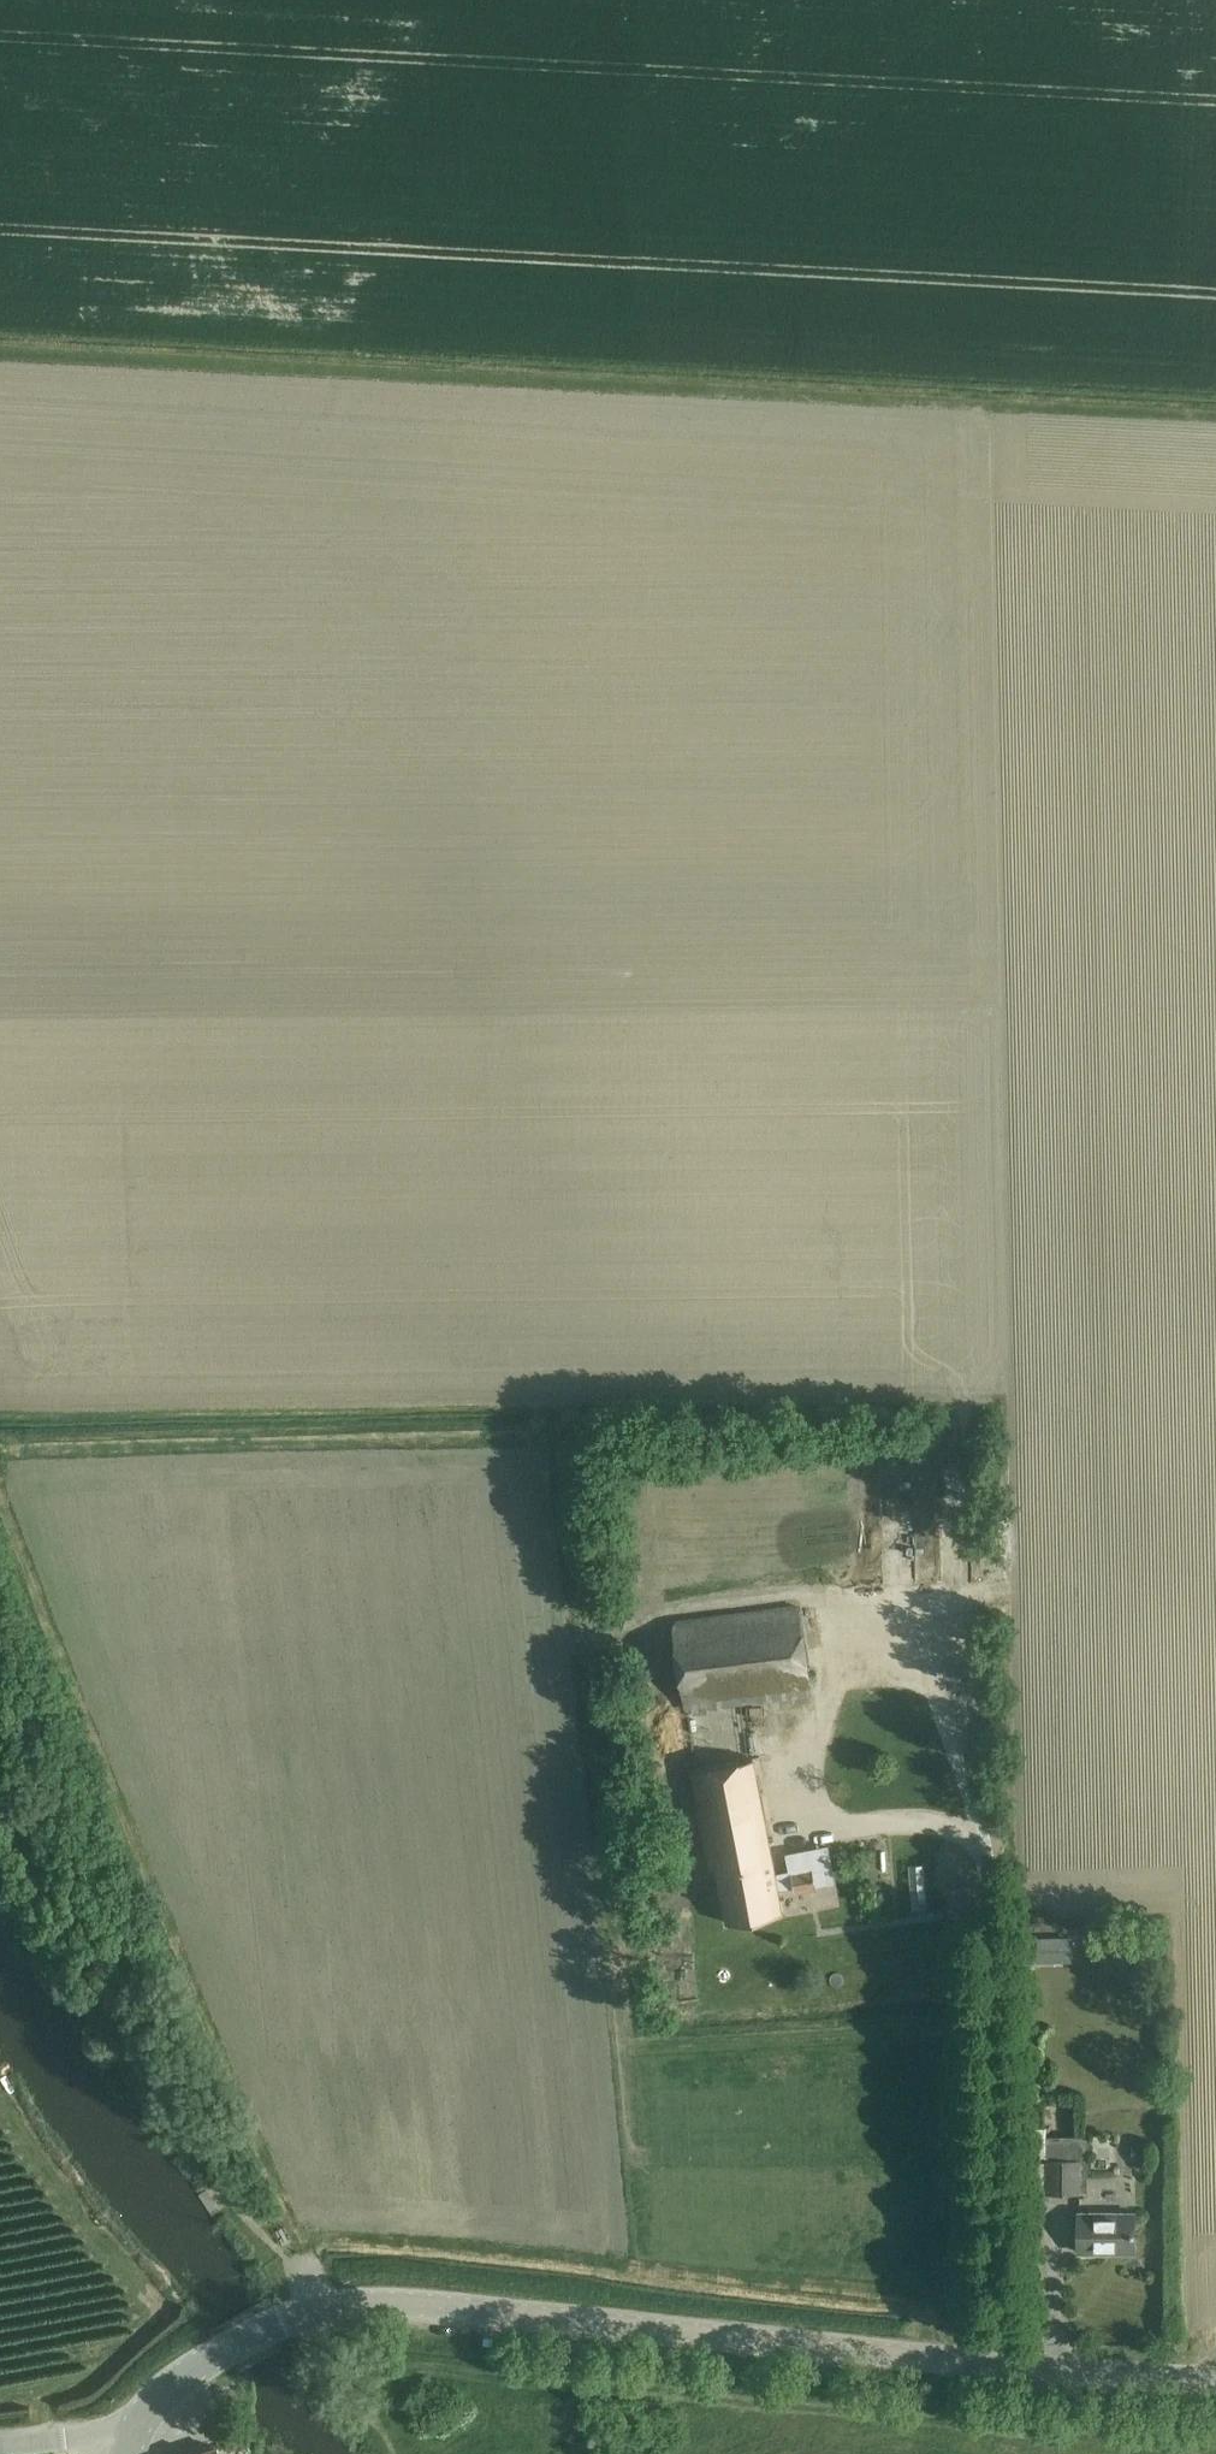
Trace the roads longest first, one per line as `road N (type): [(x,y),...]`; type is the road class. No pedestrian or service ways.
road 1 (tertiary): [(128,2441),(183,2376),(222,2352),(290,2317),(372,2301),(1002,2366),(1215,2378)]
road 2 (tertiary): [(0,2445),(128,2441)]

